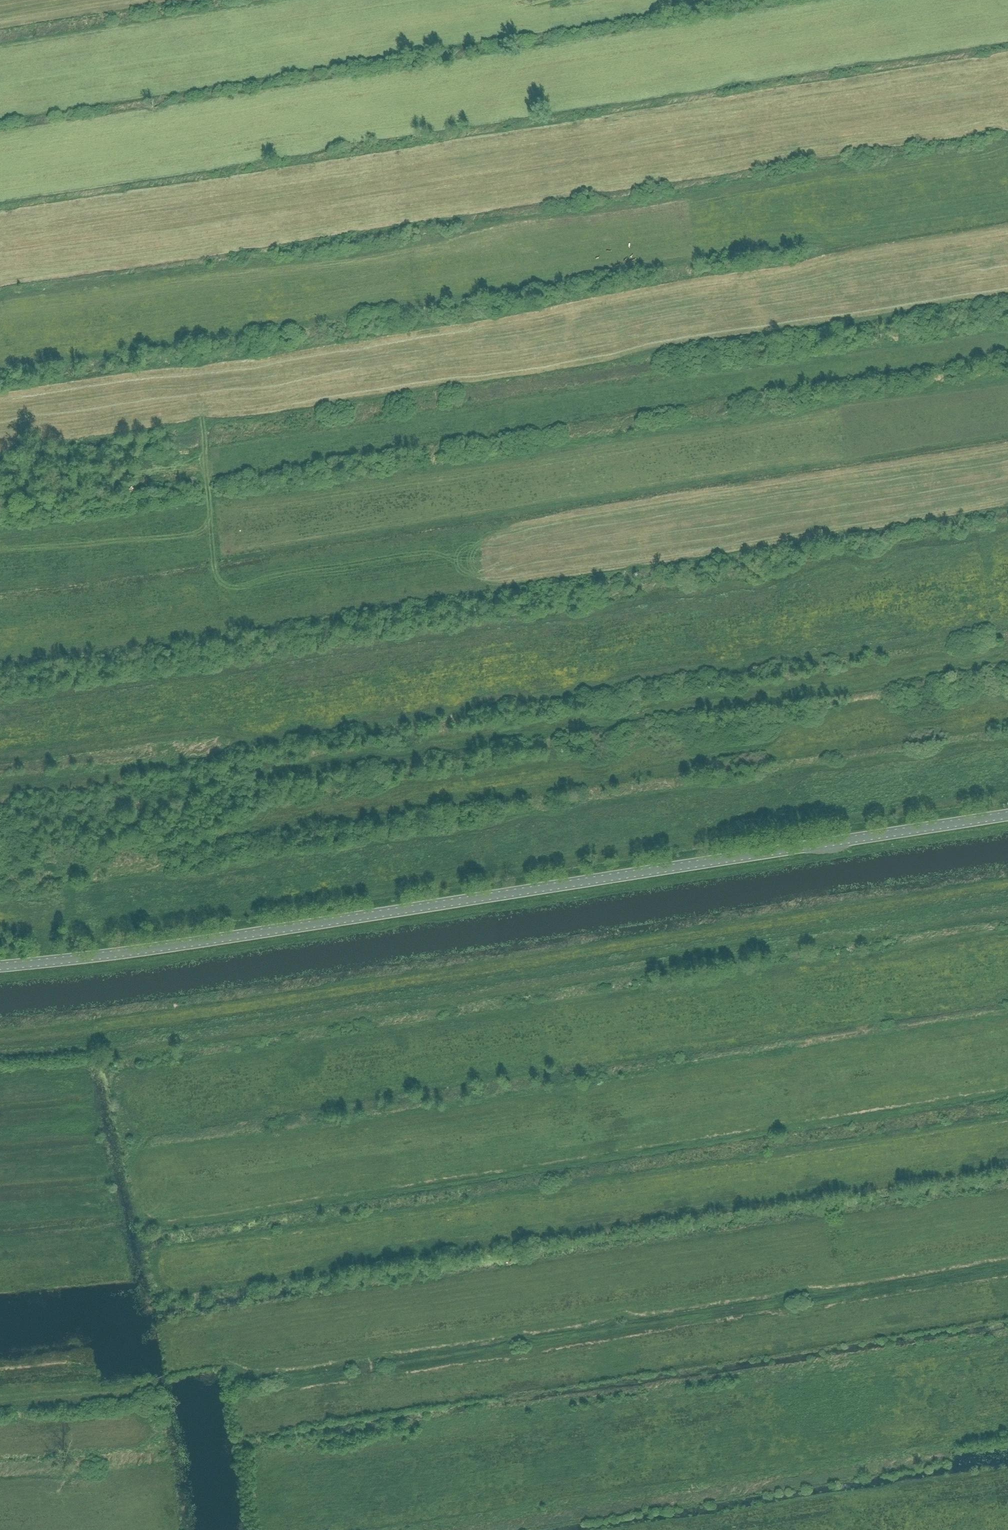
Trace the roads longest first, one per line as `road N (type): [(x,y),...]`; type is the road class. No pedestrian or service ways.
road 1 (tertiary): [(0,965),(1007,814)]

